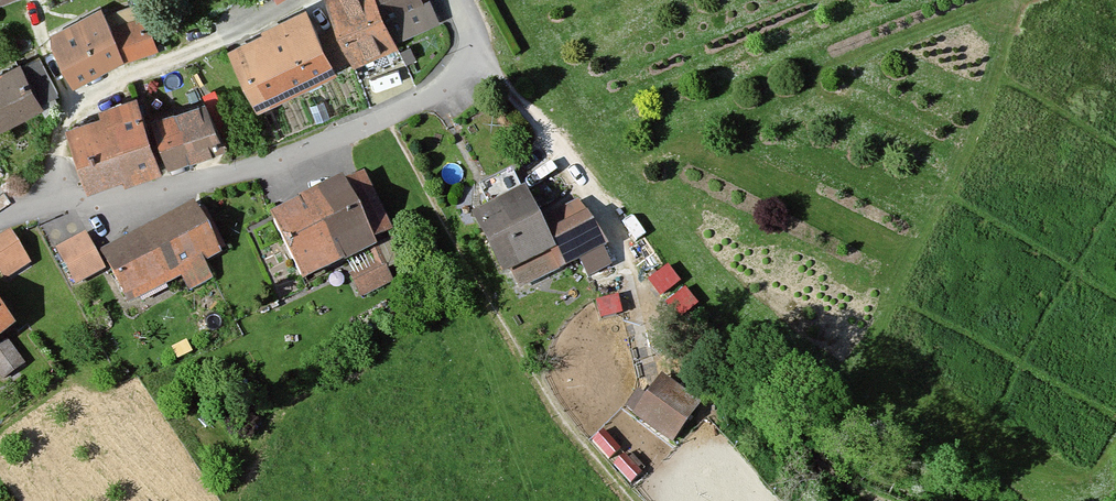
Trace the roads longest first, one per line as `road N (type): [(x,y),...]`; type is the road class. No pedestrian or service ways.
road 1 (residential): [(455,0),(474,37),(474,59),(465,75),(434,96),(144,207),(53,193),(0,218)]

